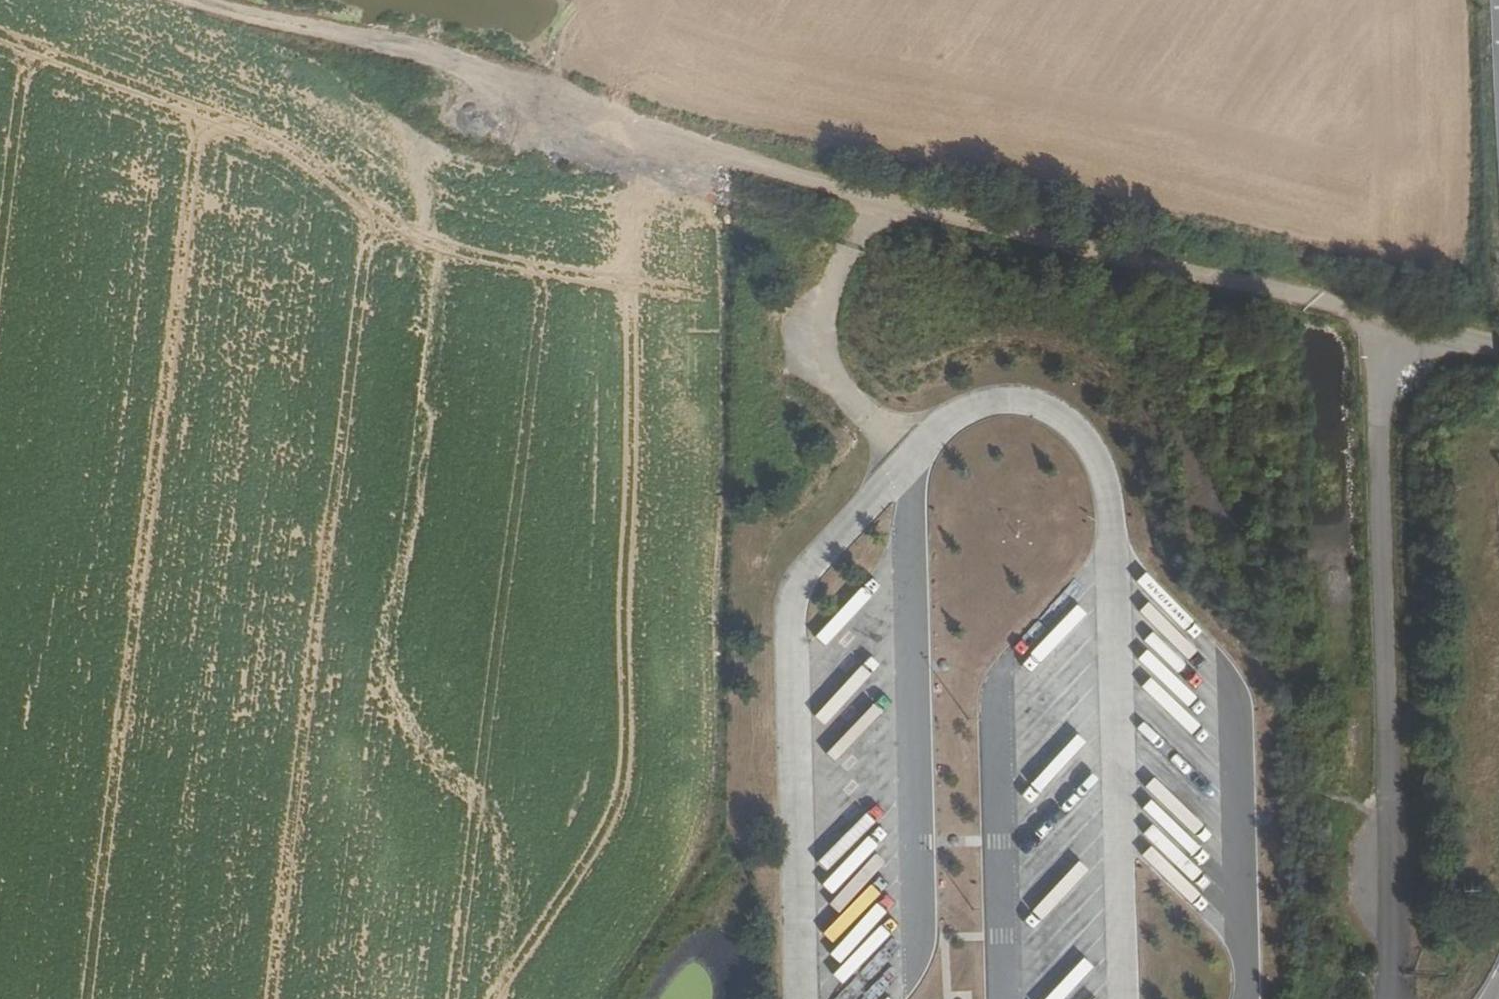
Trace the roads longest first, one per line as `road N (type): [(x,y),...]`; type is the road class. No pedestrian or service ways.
road 1 (track): [(189,0),(427,64),(608,128),(880,199)]
road 2 (residential): [(880,199),(1498,347)]

